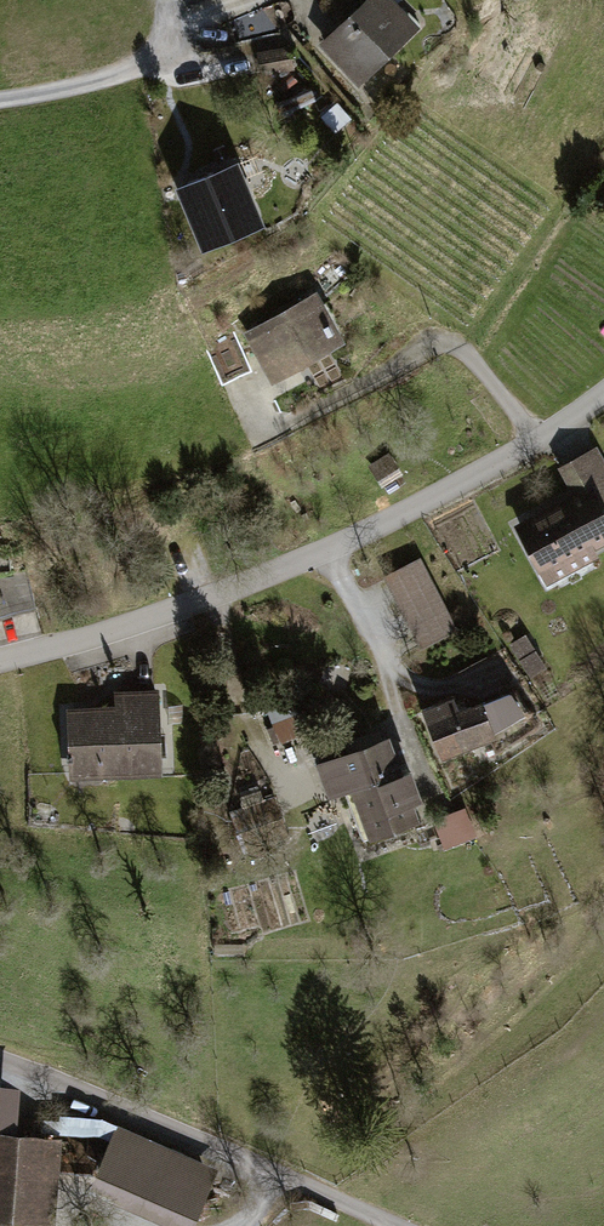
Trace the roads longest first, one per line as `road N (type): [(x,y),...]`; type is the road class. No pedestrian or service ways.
road 1 (residential): [(0,660),(147,619),(346,542),(537,441),(603,396)]
road 2 (unclassified): [(0,1057),(395,1225)]
road 3 (track): [(0,104),(178,60)]

